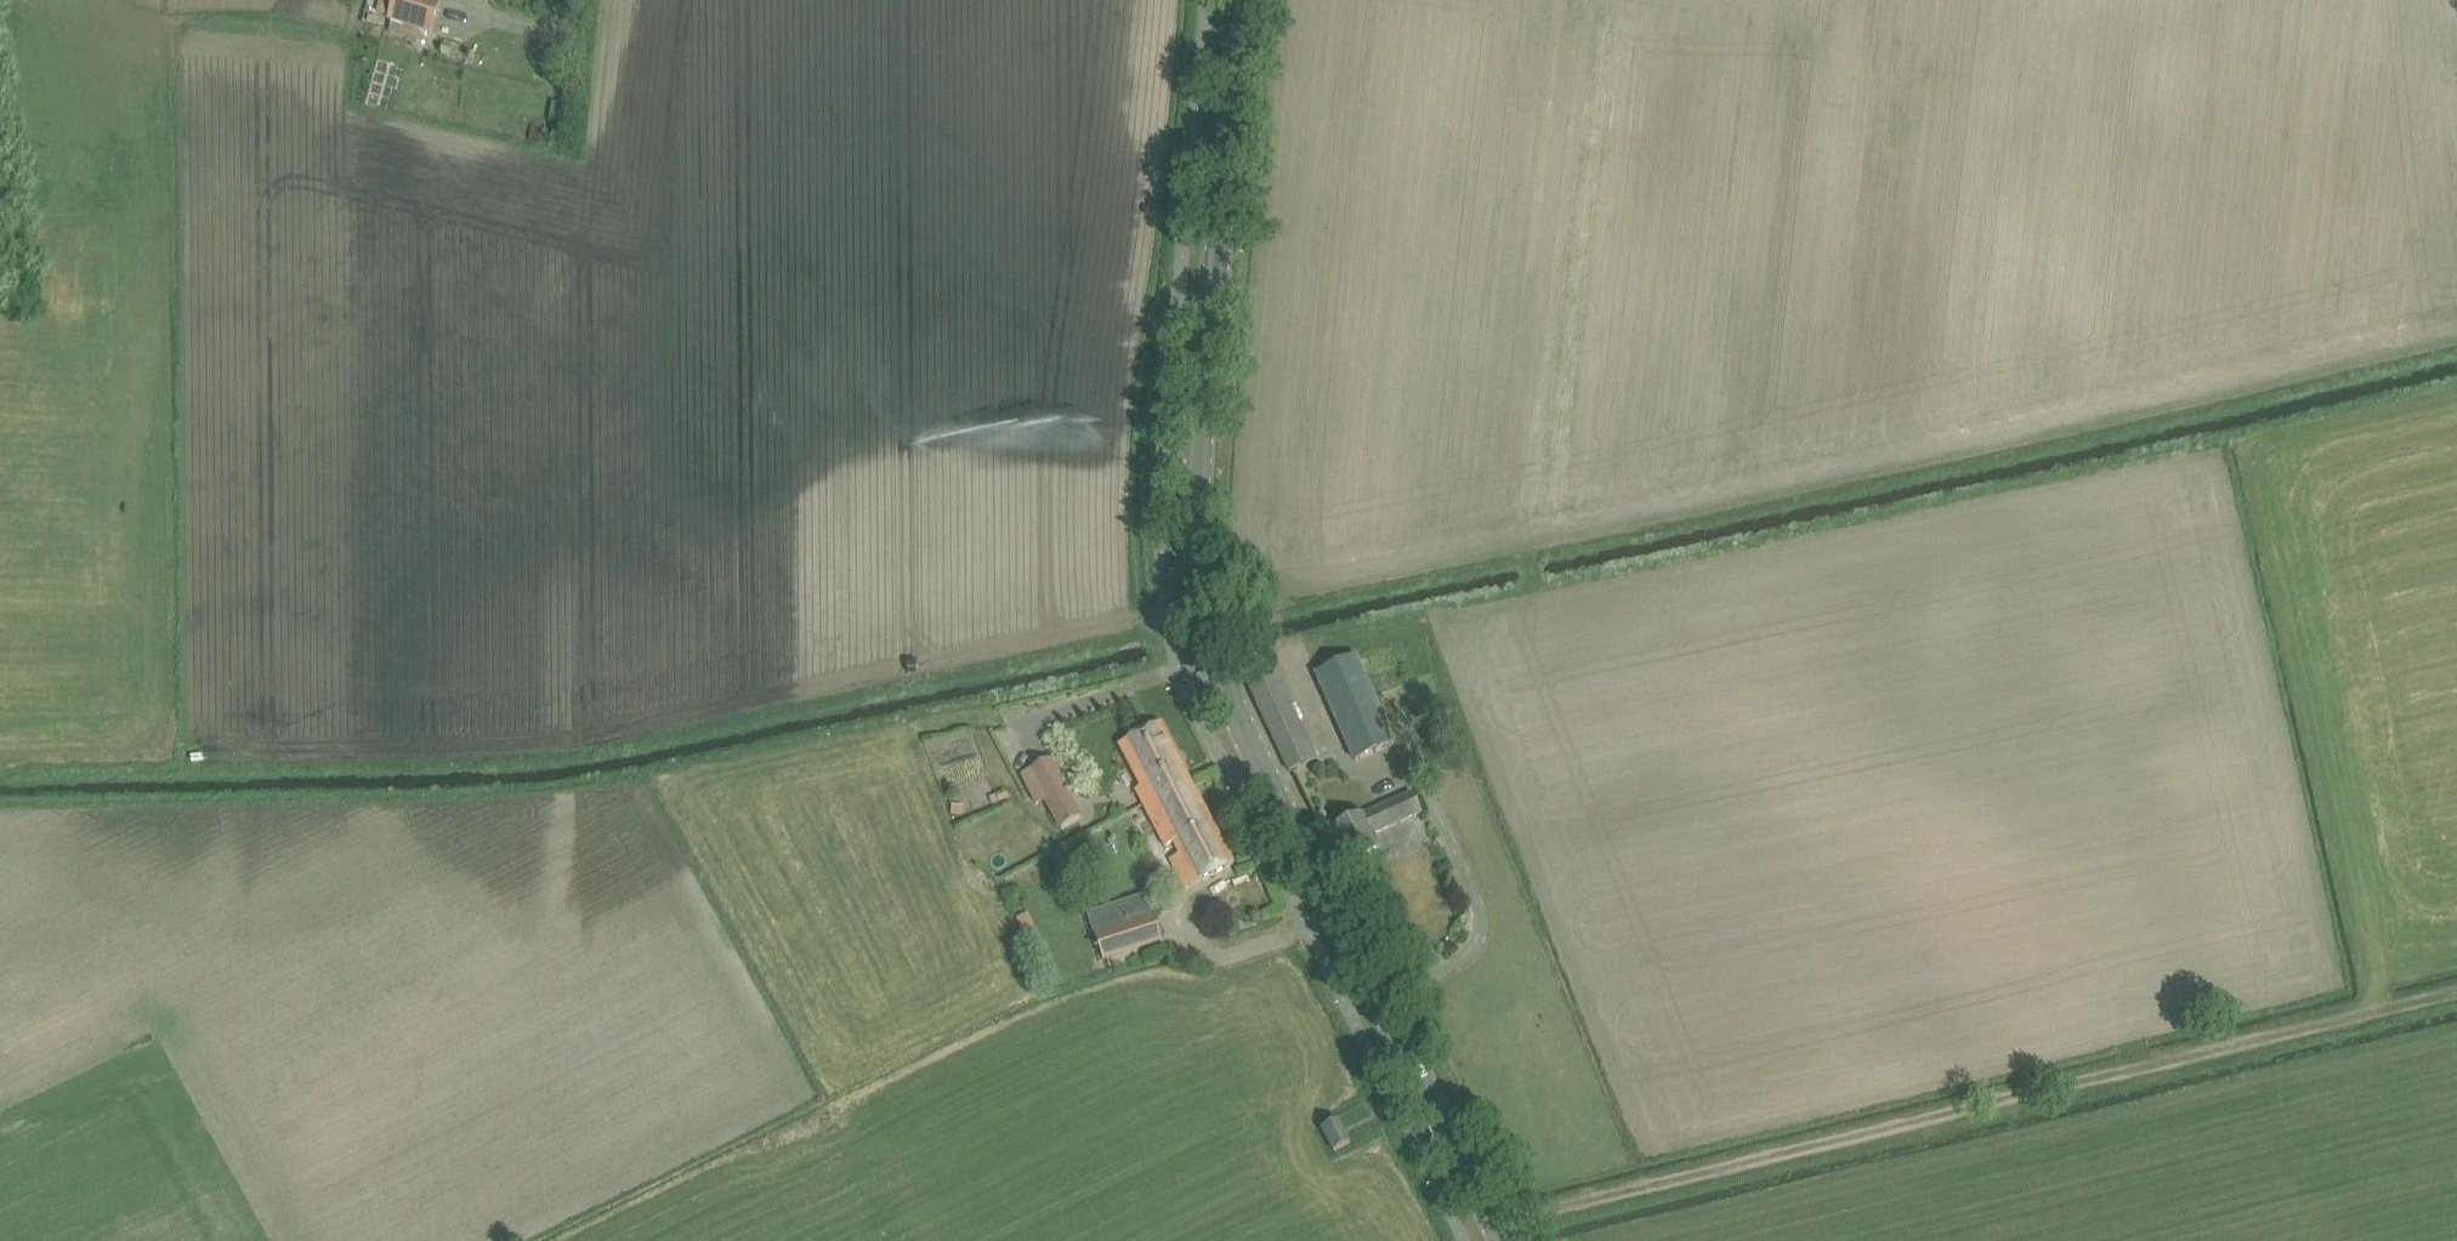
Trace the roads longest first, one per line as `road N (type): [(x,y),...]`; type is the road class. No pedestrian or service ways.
road 1 (tertiary): [(1503,1240),(1221,684),(1197,592),(1197,485),(1244,0)]

